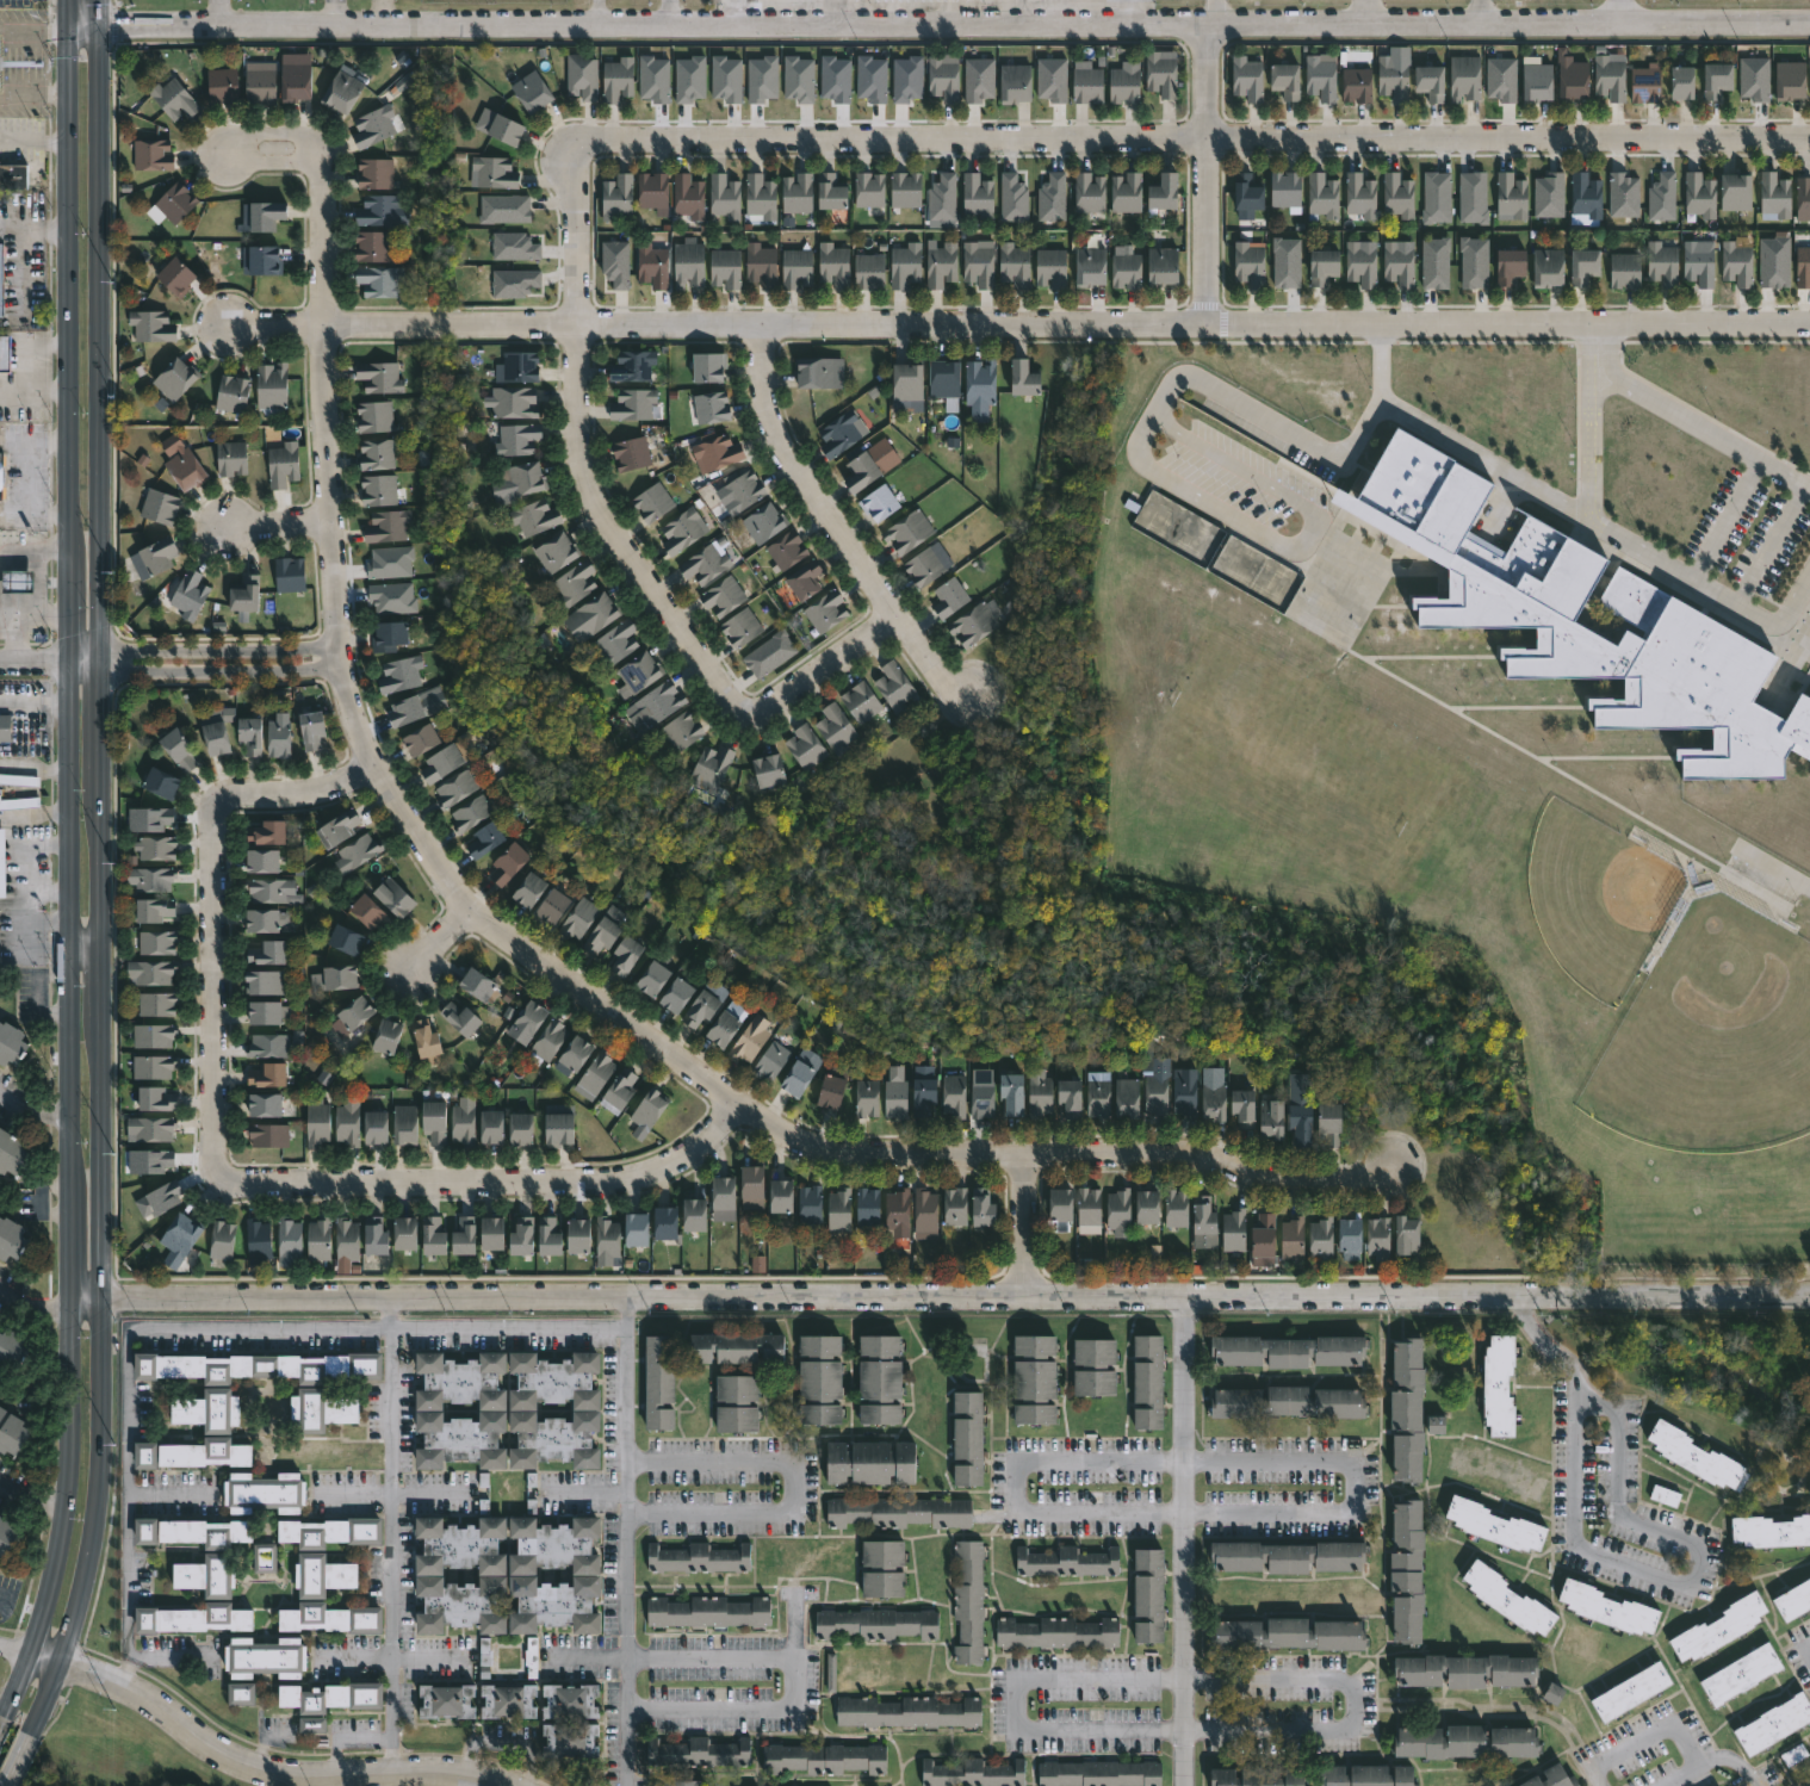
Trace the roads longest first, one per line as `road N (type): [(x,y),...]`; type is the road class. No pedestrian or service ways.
road 1 (tertiary): [(1809,25),(66,27)]
road 2 (residential): [(1809,1290),(97,1298)]
road 3 (residential): [(233,322),(1809,325)]
road 4 (residential): [(1030,1156),(884,1156),(795,1143),(472,908),(374,769),(342,672),(324,148),(231,150)]
road 5 (secondary): [(97,1298),(101,0)]
road 6 (secondary): [(66,0),(69,1298)]
road 7 (residential): [(1809,143),(594,137),(579,149)]
road 8 (residential): [(742,1103),(694,1153),(636,1182),(233,1183),(212,1159),(213,811),(233,795),(310,796),(374,769)]
road 9 (residential): [(746,714),(672,622),(589,496),(576,427),(579,149)]
road 10 (residential): [(516,1785),(461,1772),(266,1771),(206,1745),(145,1698),(57,1662)]
road 11 (residential): [(969,690),(888,610),(776,438),(764,327)]
road 12 (residential): [(1393,1164),(1349,1178),(1282,1179),(1209,1158),(1030,1156)]
road 13 (secondary): [(57,1662),(92,1514),(97,1298)]
road 14 (secondary): [(69,1298),(56,1533),(26,1651)]
road 15 (residential): [(1204,25),(1208,323)]
road 16 (residential): [(100,661),(122,674),(317,670),(341,656)]
road 17 (residential): [(341,656),(321,646),(122,650),(100,661)]
road 18 (residential): [(888,610),(746,714)]
road 19 (residential): [(1030,1294),(1030,1156)]

